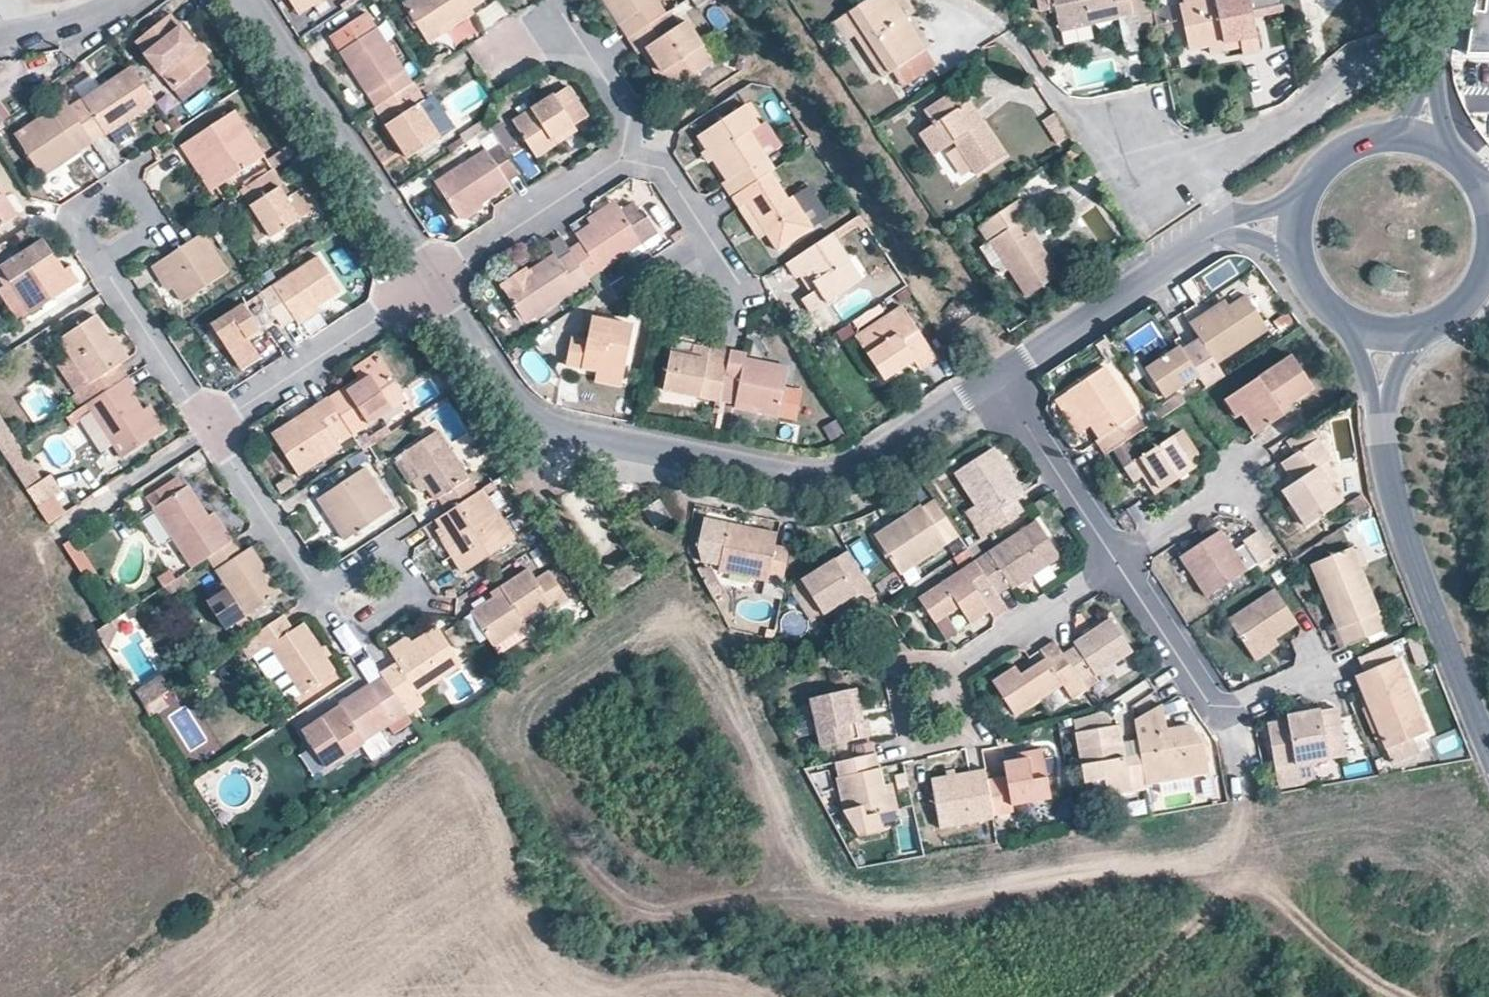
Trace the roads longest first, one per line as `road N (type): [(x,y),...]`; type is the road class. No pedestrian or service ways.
road 1 (residential): [(433,283),(527,418),(807,480),(849,471),(999,373)]
road 2 (tertiary): [(1379,401),(1394,515),(1488,750)]
road 3 (residential): [(248,0),(433,283)]
road 4 (residential): [(1120,561),(1221,713),(1317,673)]
road 5 (residential): [(1432,26),(1361,54),(1293,120),(1203,165)]
road 6 (residential): [(999,373),(1224,227)]
road 7 (residential): [(433,283),(209,428)]
road 8 (residential): [(433,283),(623,160)]
road 9 (residential): [(999,373),(1120,561)]
road 10 (residential): [(953,661),(890,660),(908,749),(969,736)]
road 11 (residential): [(623,160),(630,113),(570,41),(543,32),(504,56)]
road 12 (residential): [(209,428),(319,594)]
road 13 (residential): [(209,428),(101,262)]
road 14 (residential): [(1120,561),(953,661)]
road 15 (residential): [(623,160),(661,171),(748,294)]
road 16 (residential): [(319,594),(347,637),(416,592),(387,549)]
road 17 (residential): [(101,262),(72,217),(127,182),(156,226)]
road 18 (residential): [(1235,486),(1120,561)]
road 19 (residential): [(0,39),(72,24),(121,0)]

